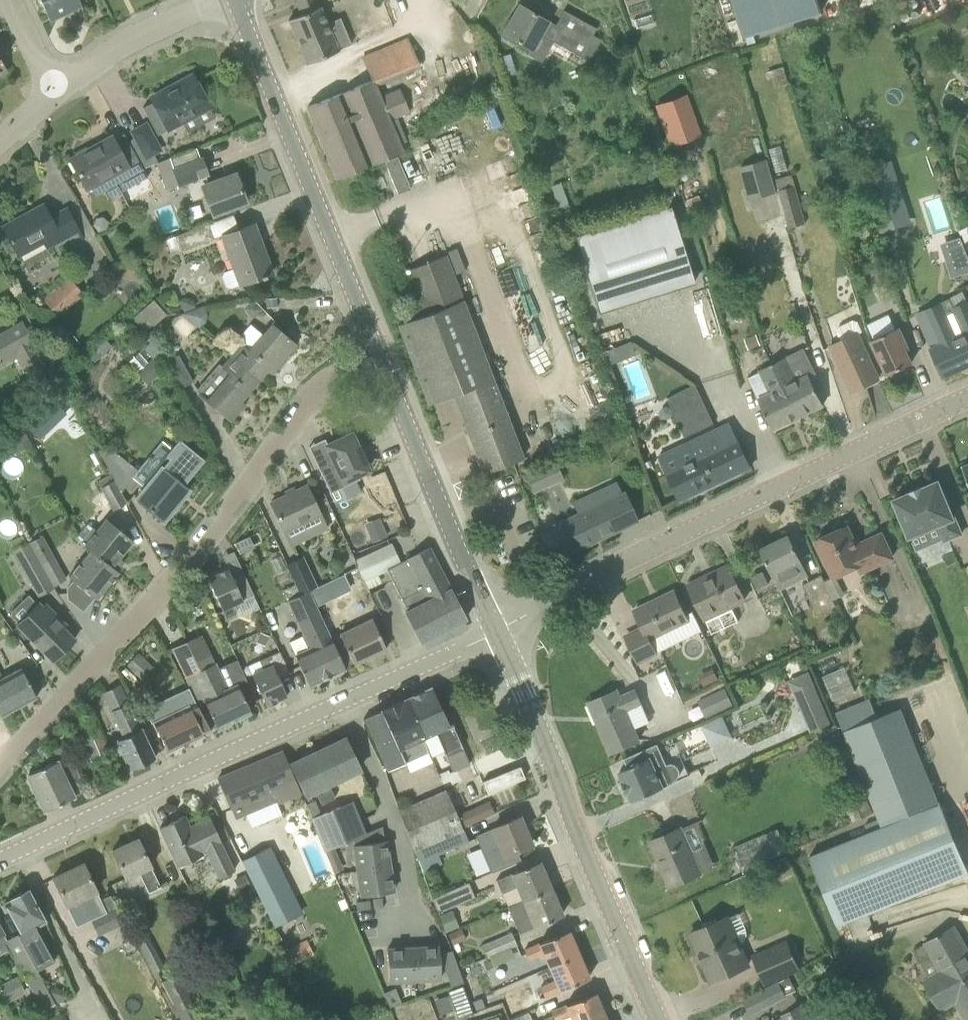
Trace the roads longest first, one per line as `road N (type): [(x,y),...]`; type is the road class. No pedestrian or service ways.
road 1 (tertiary): [(497,630),(235,0)]
road 2 (unclassified): [(0,859),(497,630)]
road 3 (residential): [(0,771),(175,582),(306,401),(350,368)]
road 4 (tertiary): [(497,630),(967,398)]
road 5 (tertiary): [(659,1019),(497,630)]
road 6 (residential): [(55,89),(132,39),(221,0)]

